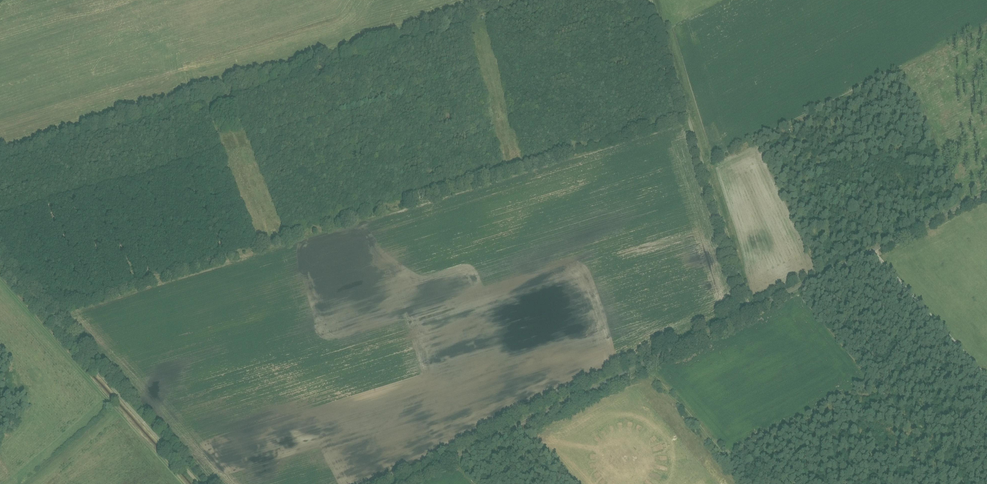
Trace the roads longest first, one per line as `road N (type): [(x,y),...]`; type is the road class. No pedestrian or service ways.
road 1 (unclassified): [(403,483),(986,194)]
road 2 (track): [(753,310),(653,0)]
road 3 (track): [(201,483),(0,258)]

